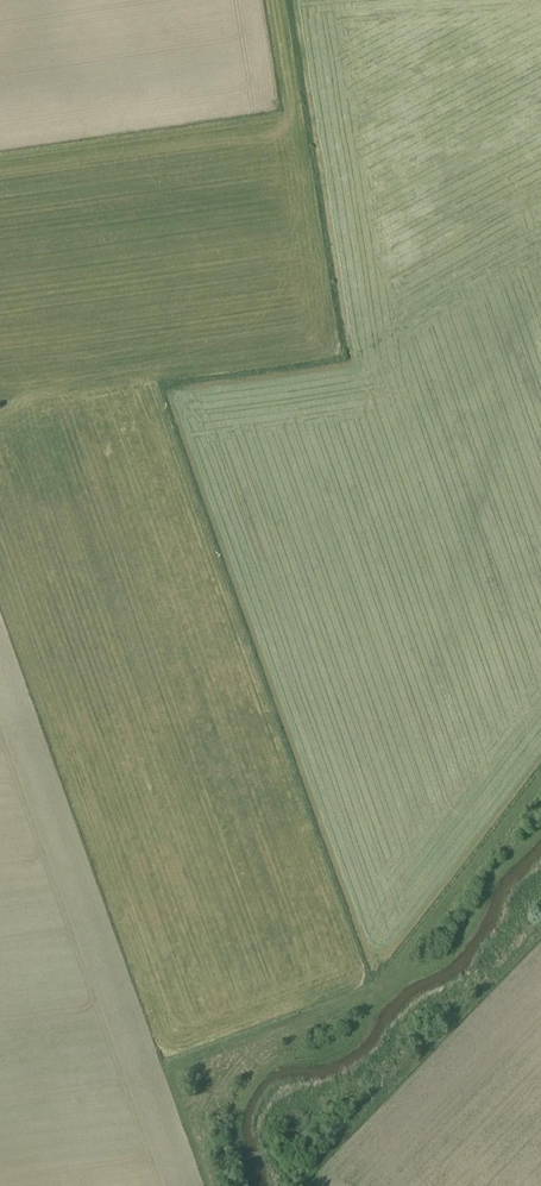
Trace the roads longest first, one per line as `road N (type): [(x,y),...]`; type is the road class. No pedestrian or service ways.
road 1 (track): [(540,252),(405,332)]

